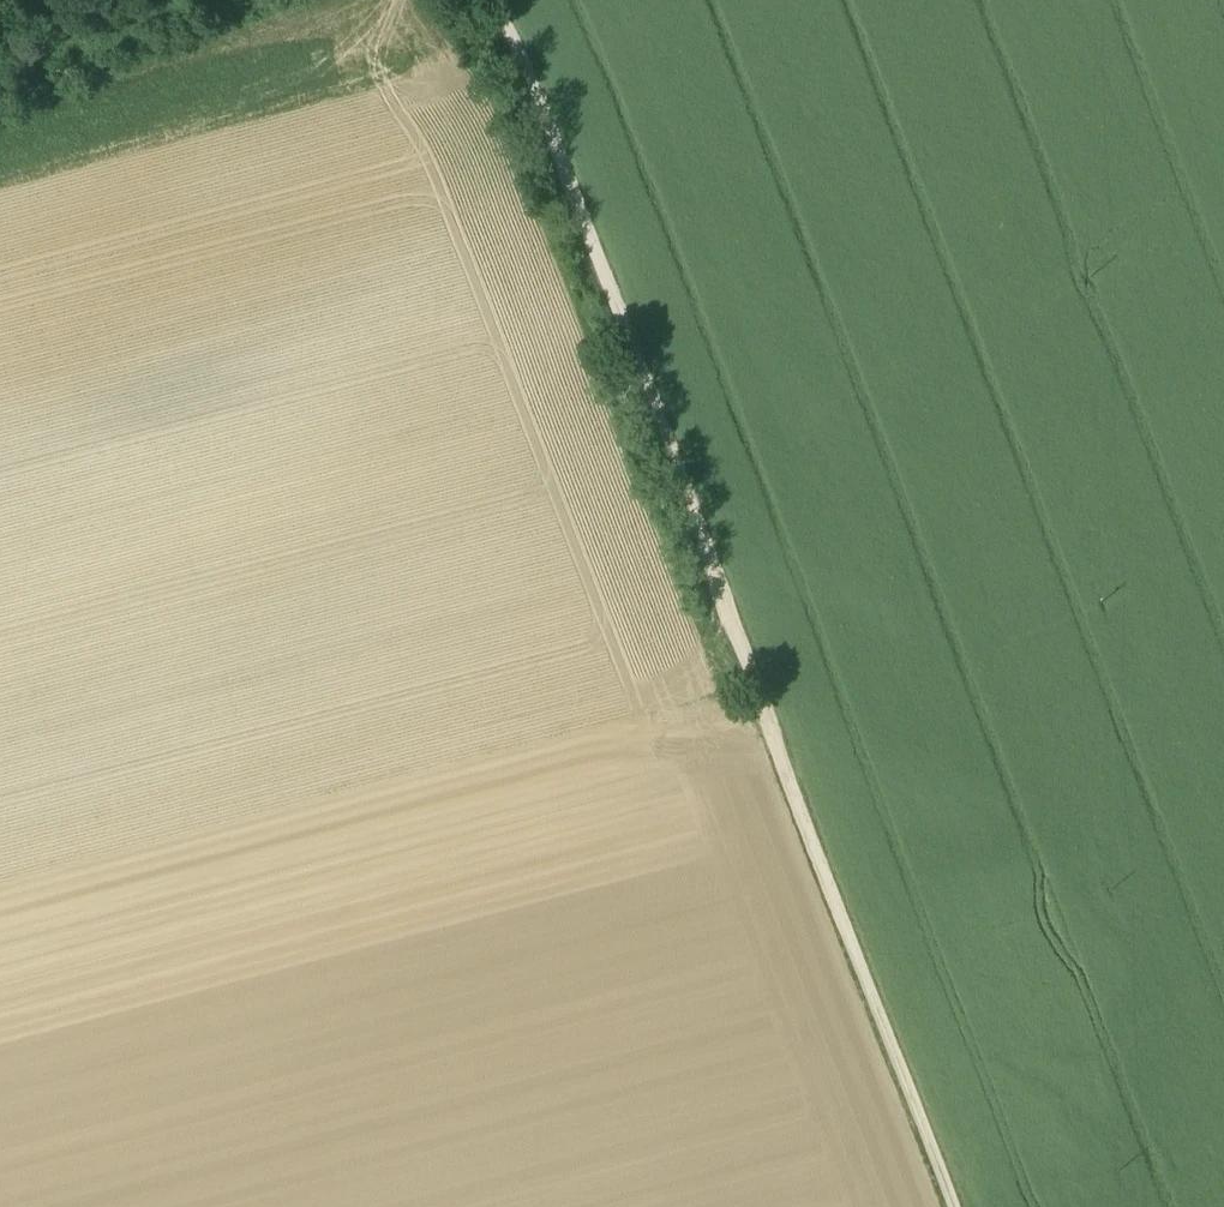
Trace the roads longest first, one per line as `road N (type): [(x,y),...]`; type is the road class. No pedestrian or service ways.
road 1 (track): [(477,0),(507,43),(820,836),(952,1206)]

